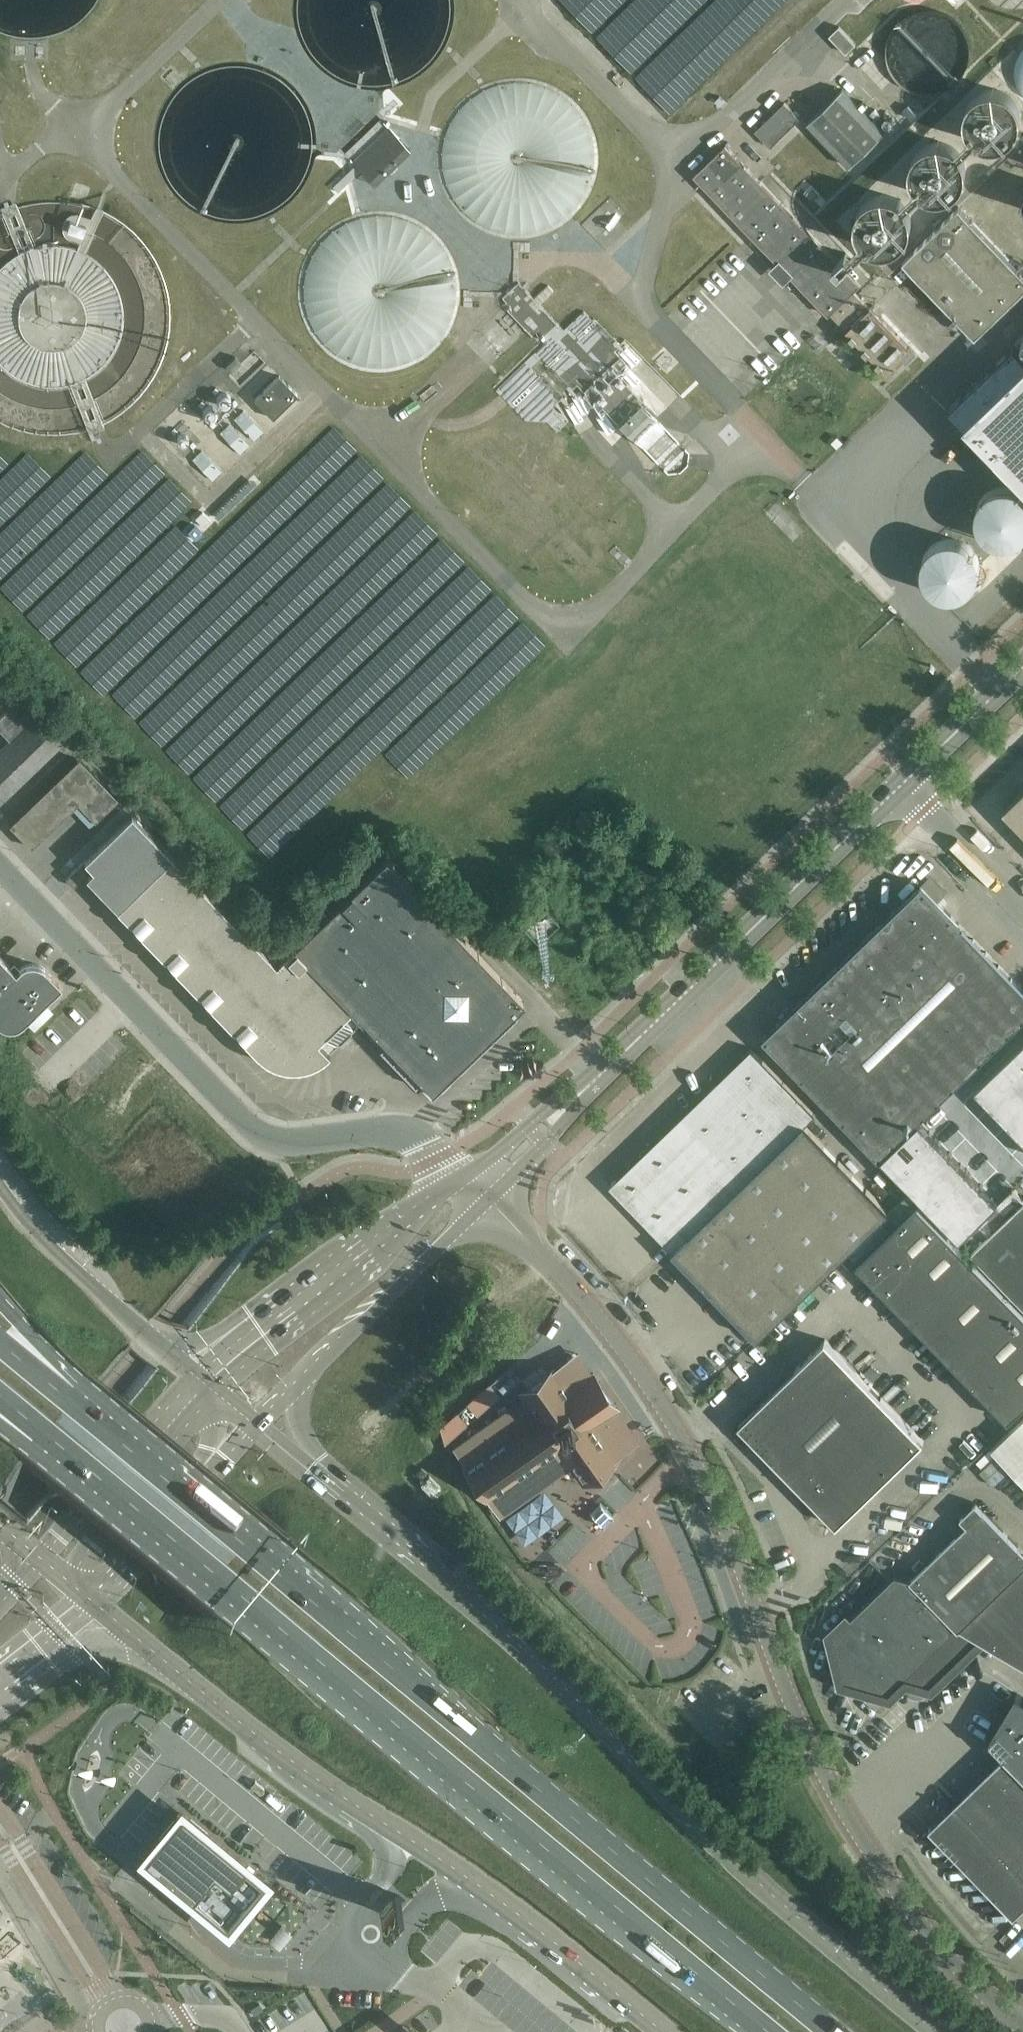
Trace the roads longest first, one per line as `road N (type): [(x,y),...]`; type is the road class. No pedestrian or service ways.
road 1 (unclassified): [(1022,2029),(928,1934),(823,1771),(722,1522),(665,1411),(544,1255),(488,1200)]
road 2 (primary): [(831,2031),(73,1403)]
road 3 (primary): [(46,1436),(765,2031)]
road 4 (tertiary): [(931,2031),(699,1829),(527,1646),(340,1494)]
road 5 (tertiary): [(98,1606),(253,1734),(507,1909),(658,2031)]
road 6 (unclassified): [(461,1180),(398,1135),(299,1144),(262,1135),(0,869)]
road 7 (tertiary): [(902,785),(588,1088)]
road 8 (tertiary): [(461,1180),(392,1227),(207,1391)]
road 9 (tertiary): [(207,1391),(25,1219),(0,1183)]
road 10 (tertiary): [(304,1377),(488,1200)]
road 11 (tertiary): [(98,1606),(252,1425)]
road 12 (residential): [(121,1998),(0,1809)]
road 13 (residential): [(0,1845),(103,2008)]
road 14 (tertiary): [(158,1437),(147,1476),(96,1536),(91,1579),(98,1606)]
road 15 (unclassified): [(1022,913),(902,785)]
road 16 (tertiary): [(1022,669),(902,785)]
road 17 (tertiary): [(158,1437),(44,1555)]
road 18 (tertiary): [(588,1088),(461,1180)]
road 19 (tertiary): [(488,1200),(588,1088)]
road 20 (tertiary): [(340,1494),(303,1426),(304,1377)]
road 21 (tertiary): [(0,1684),(98,1606)]
road 22 (primary): [(73,1403),(0,1302)]

